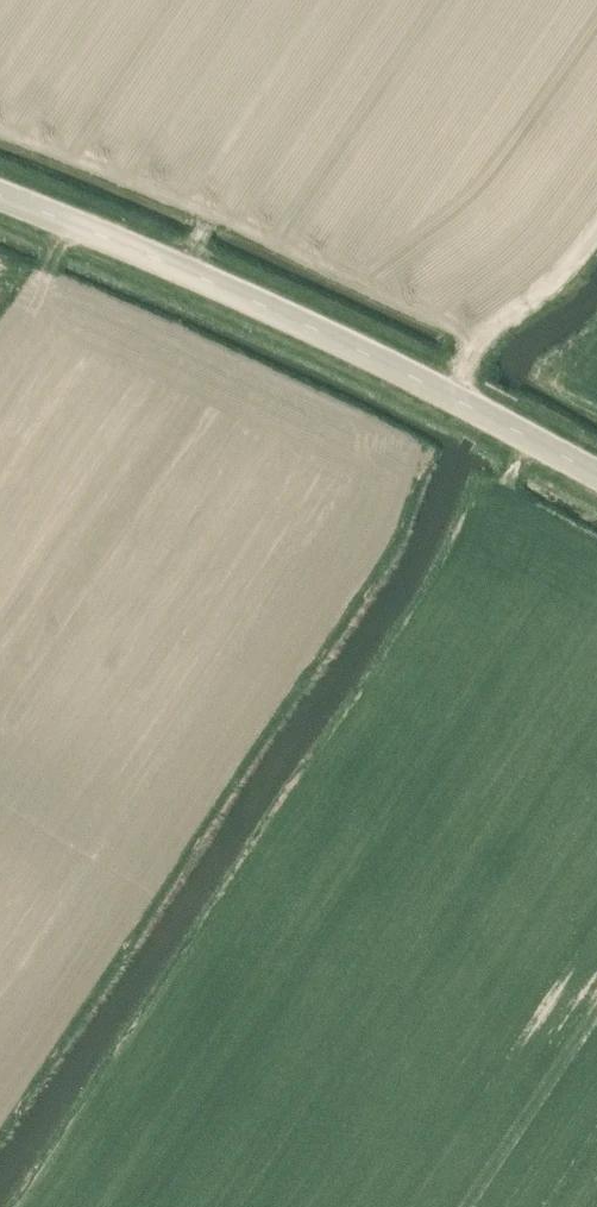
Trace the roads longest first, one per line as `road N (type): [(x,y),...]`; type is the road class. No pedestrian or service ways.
road 1 (tertiary): [(596,474),(306,325),(0,195)]

